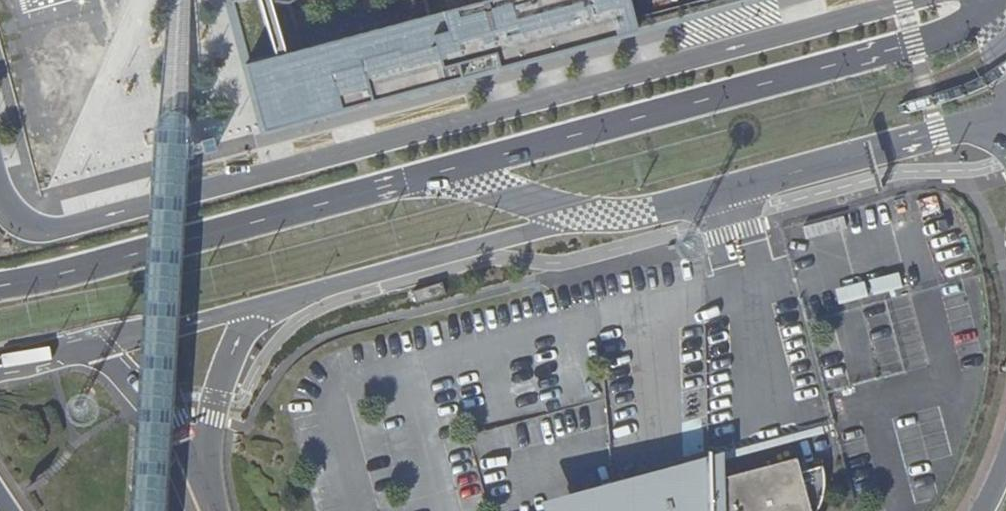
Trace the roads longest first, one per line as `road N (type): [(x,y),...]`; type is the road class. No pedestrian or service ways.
road 1 (residential): [(913,0),(73,225),(32,227),(16,216),(0,185)]
road 2 (tertiary): [(405,180),(913,44),(990,9)]
road 3 (secondary): [(585,214),(637,213),(1005,116)]
road 4 (secondary): [(0,286),(405,180)]
road 5 (unclassified): [(270,303),(585,214)]
road 6 (unclassified): [(87,347),(270,303)]
road 7 (unclassified): [(200,471),(222,372),(270,303)]
road 8 (secondary): [(405,180),(485,181),(585,214)]
road 9 (unclassified): [(200,471),(159,407),(87,347)]

